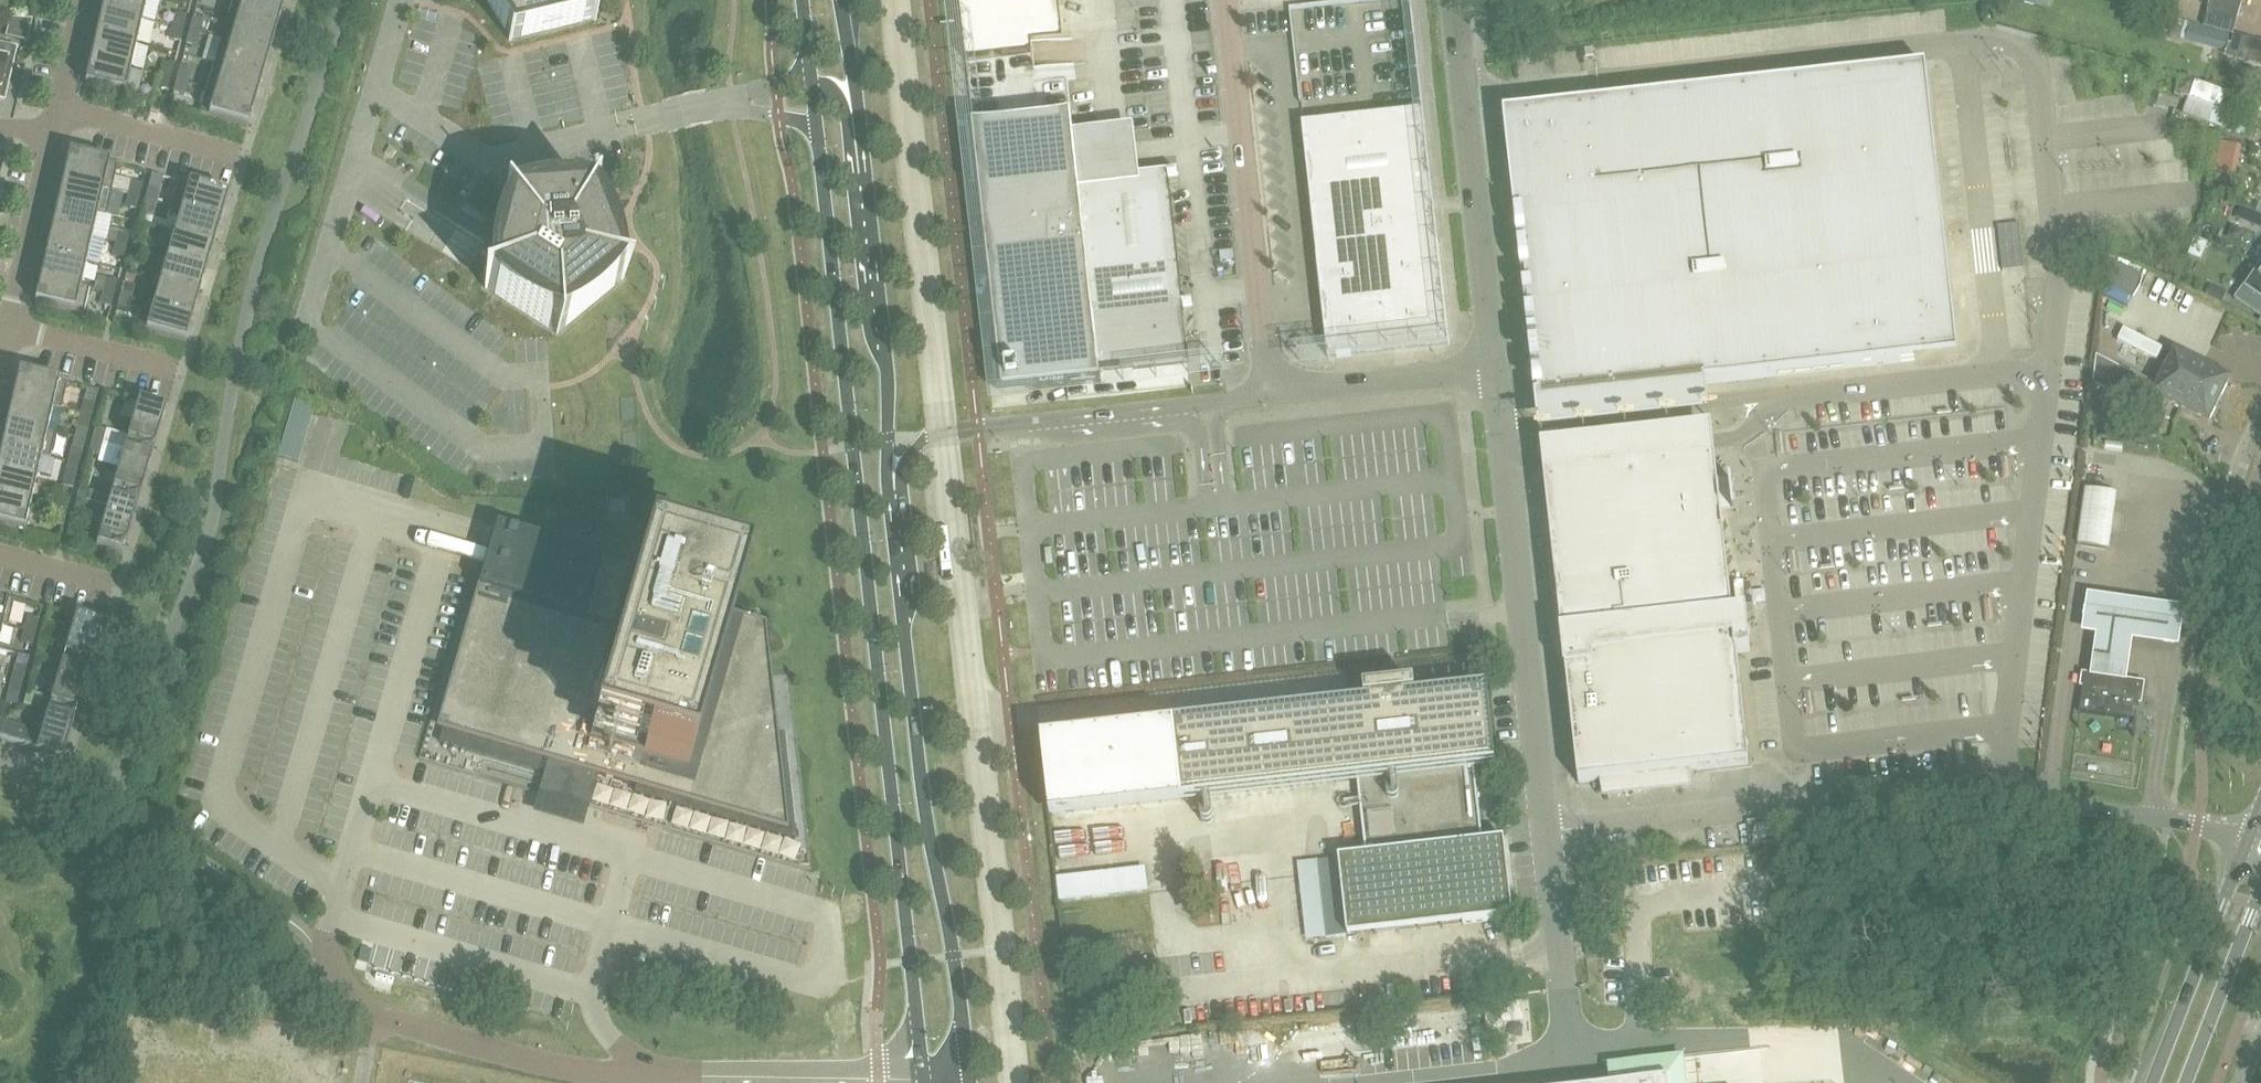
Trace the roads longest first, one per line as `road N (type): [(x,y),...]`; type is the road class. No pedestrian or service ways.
road 1 (primary): [(814,80),(925,1080)]
road 2 (primary): [(970,1077),(924,797),(892,507)]
road 3 (unclassified): [(892,507),(906,462),(936,435),(1270,393)]
road 4 (unclassified): [(703,1079),(544,1063),(386,1019),(344,991),(329,952)]
road 5 (residential): [(1270,393),(1227,0)]
road 6 (primary): [(892,507),(889,383),(858,123)]
road 7 (unclassified): [(1497,368),(1454,0)]
road 8 (unclassified): [(1530,666),(1497,368)]
road 9 (secondary): [(2170,1082),(2260,851)]
road 10 (unclassified): [(1270,393),(1497,368)]
road 11 (unclassified): [(703,1079),(925,1080)]
road 12 (residential): [(57,124),(10,333)]
road 13 (residential): [(57,124),(76,120),(245,163)]
road 14 (residential): [(10,333),(181,375)]
road 15 (unclassified): [(0,554),(123,587)]
road 16 (residential): [(85,0),(57,124)]
road 17 (primary): [(858,123),(841,0)]

